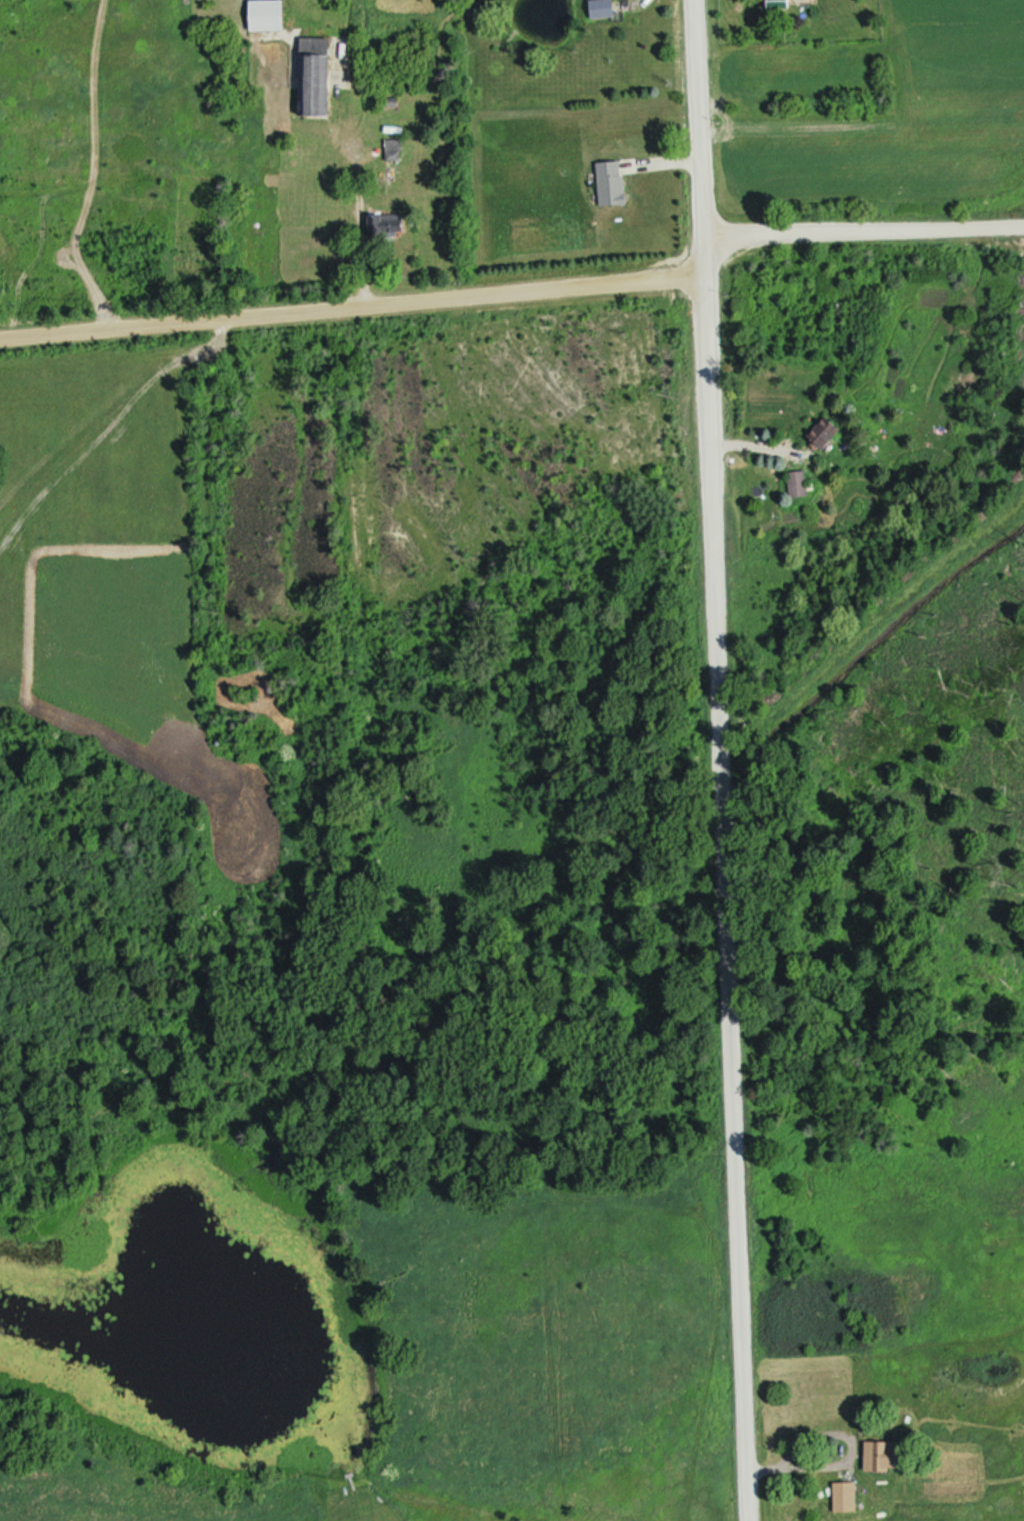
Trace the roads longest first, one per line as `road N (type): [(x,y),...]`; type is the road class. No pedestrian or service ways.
road 1 (residential): [(747,1520),(699,235)]
road 2 (residential): [(0,337),(700,272)]
road 3 (residential): [(699,235),(1023,226)]
road 4 (residential): [(699,235),(692,0)]

